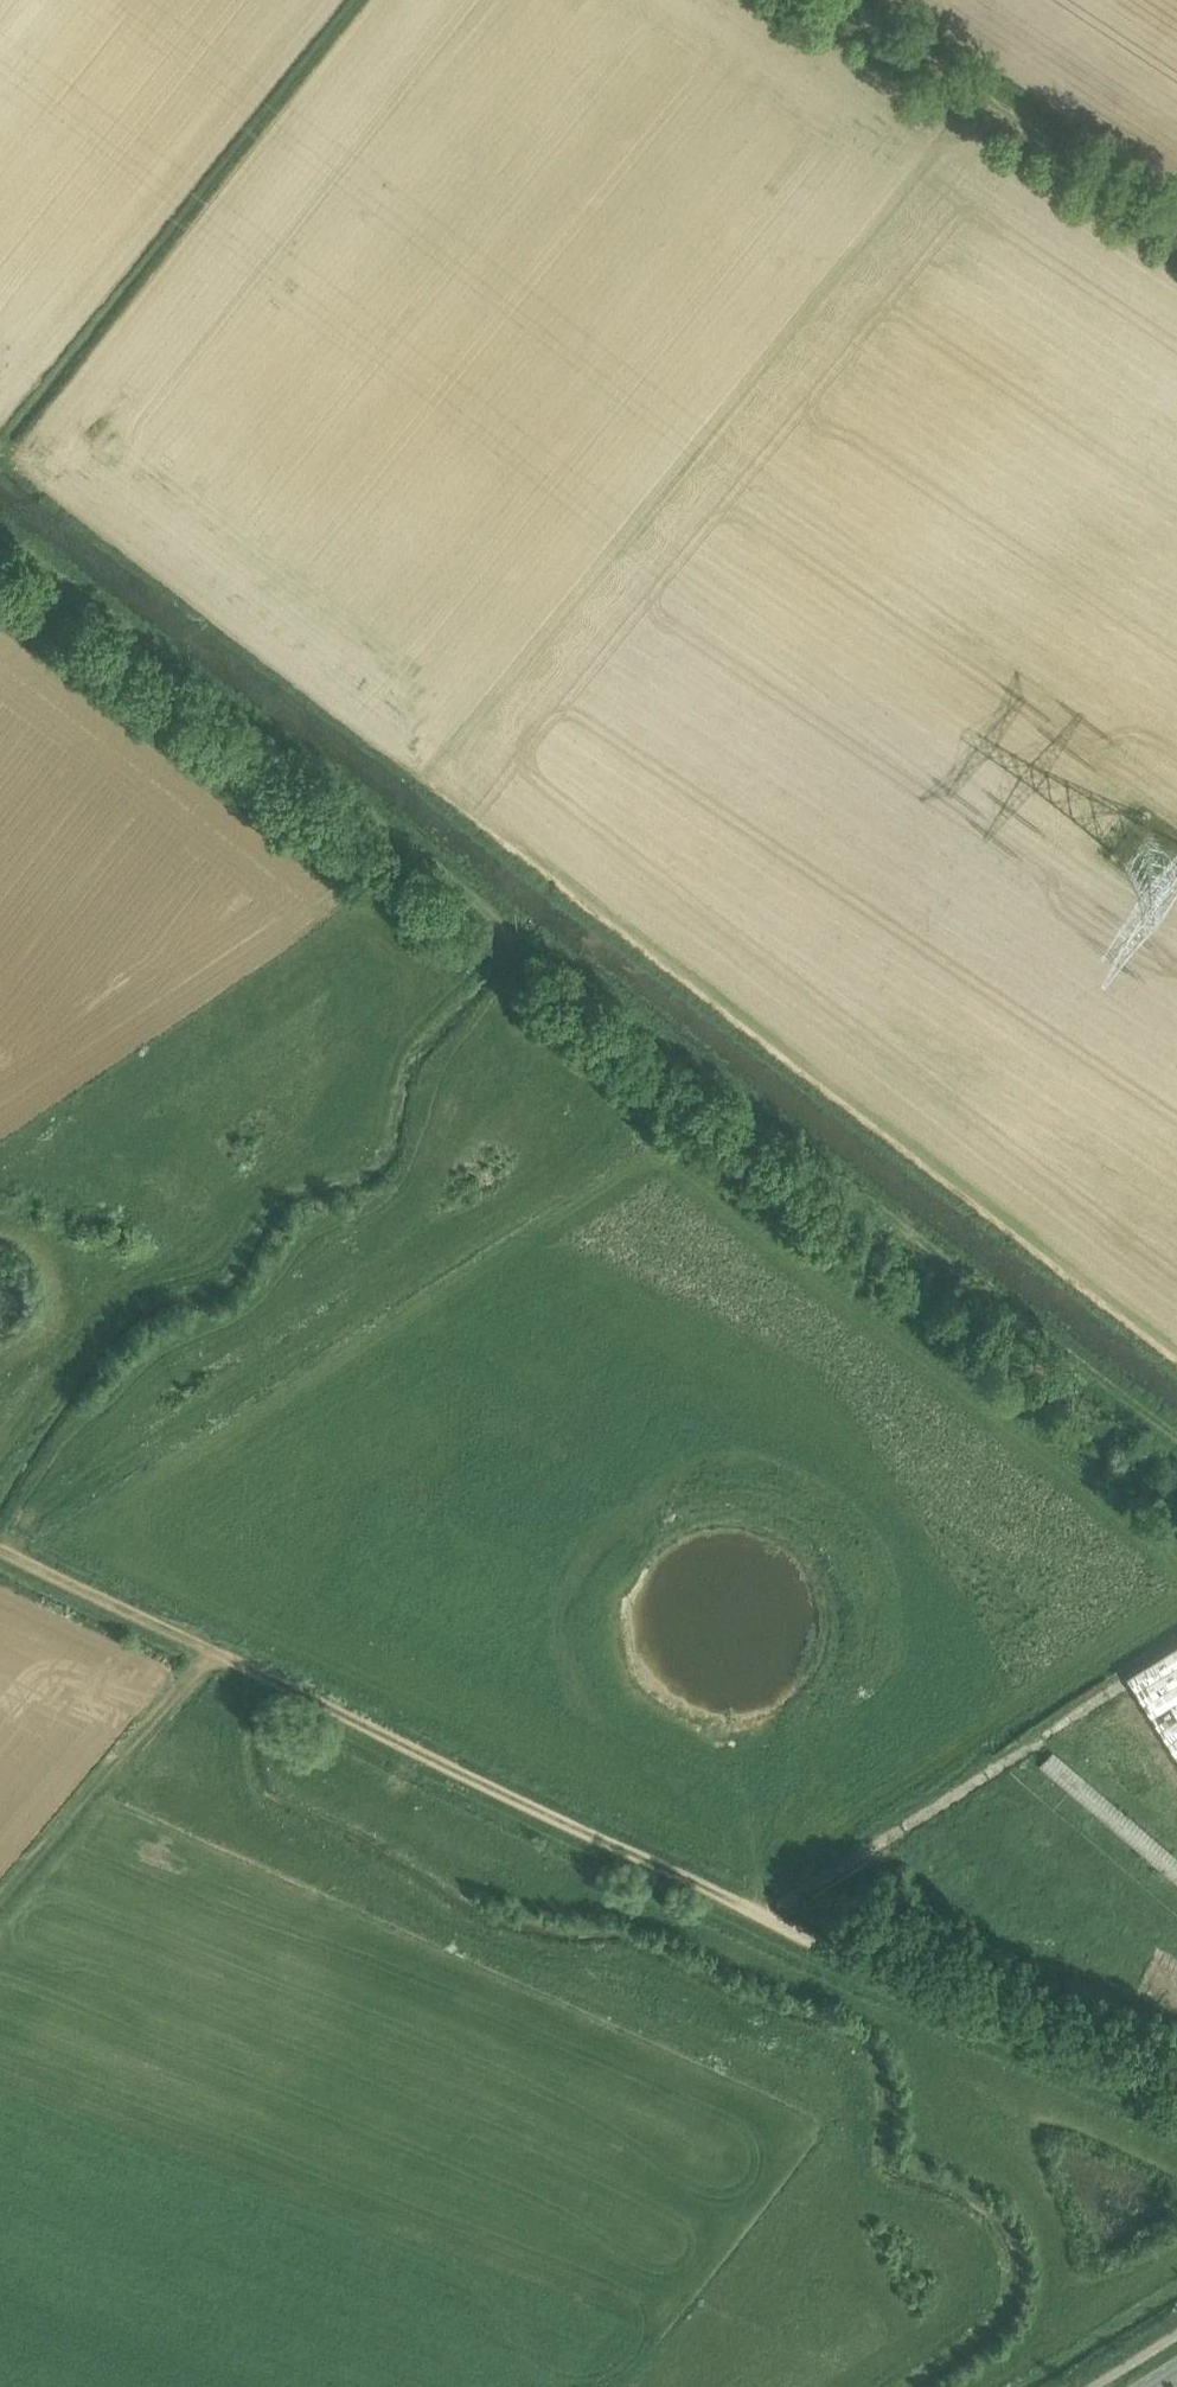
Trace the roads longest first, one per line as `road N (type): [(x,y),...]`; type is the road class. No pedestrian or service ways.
road 1 (track): [(0,1549),(1176,2104)]
road 2 (track): [(1176,245),(808,0)]

